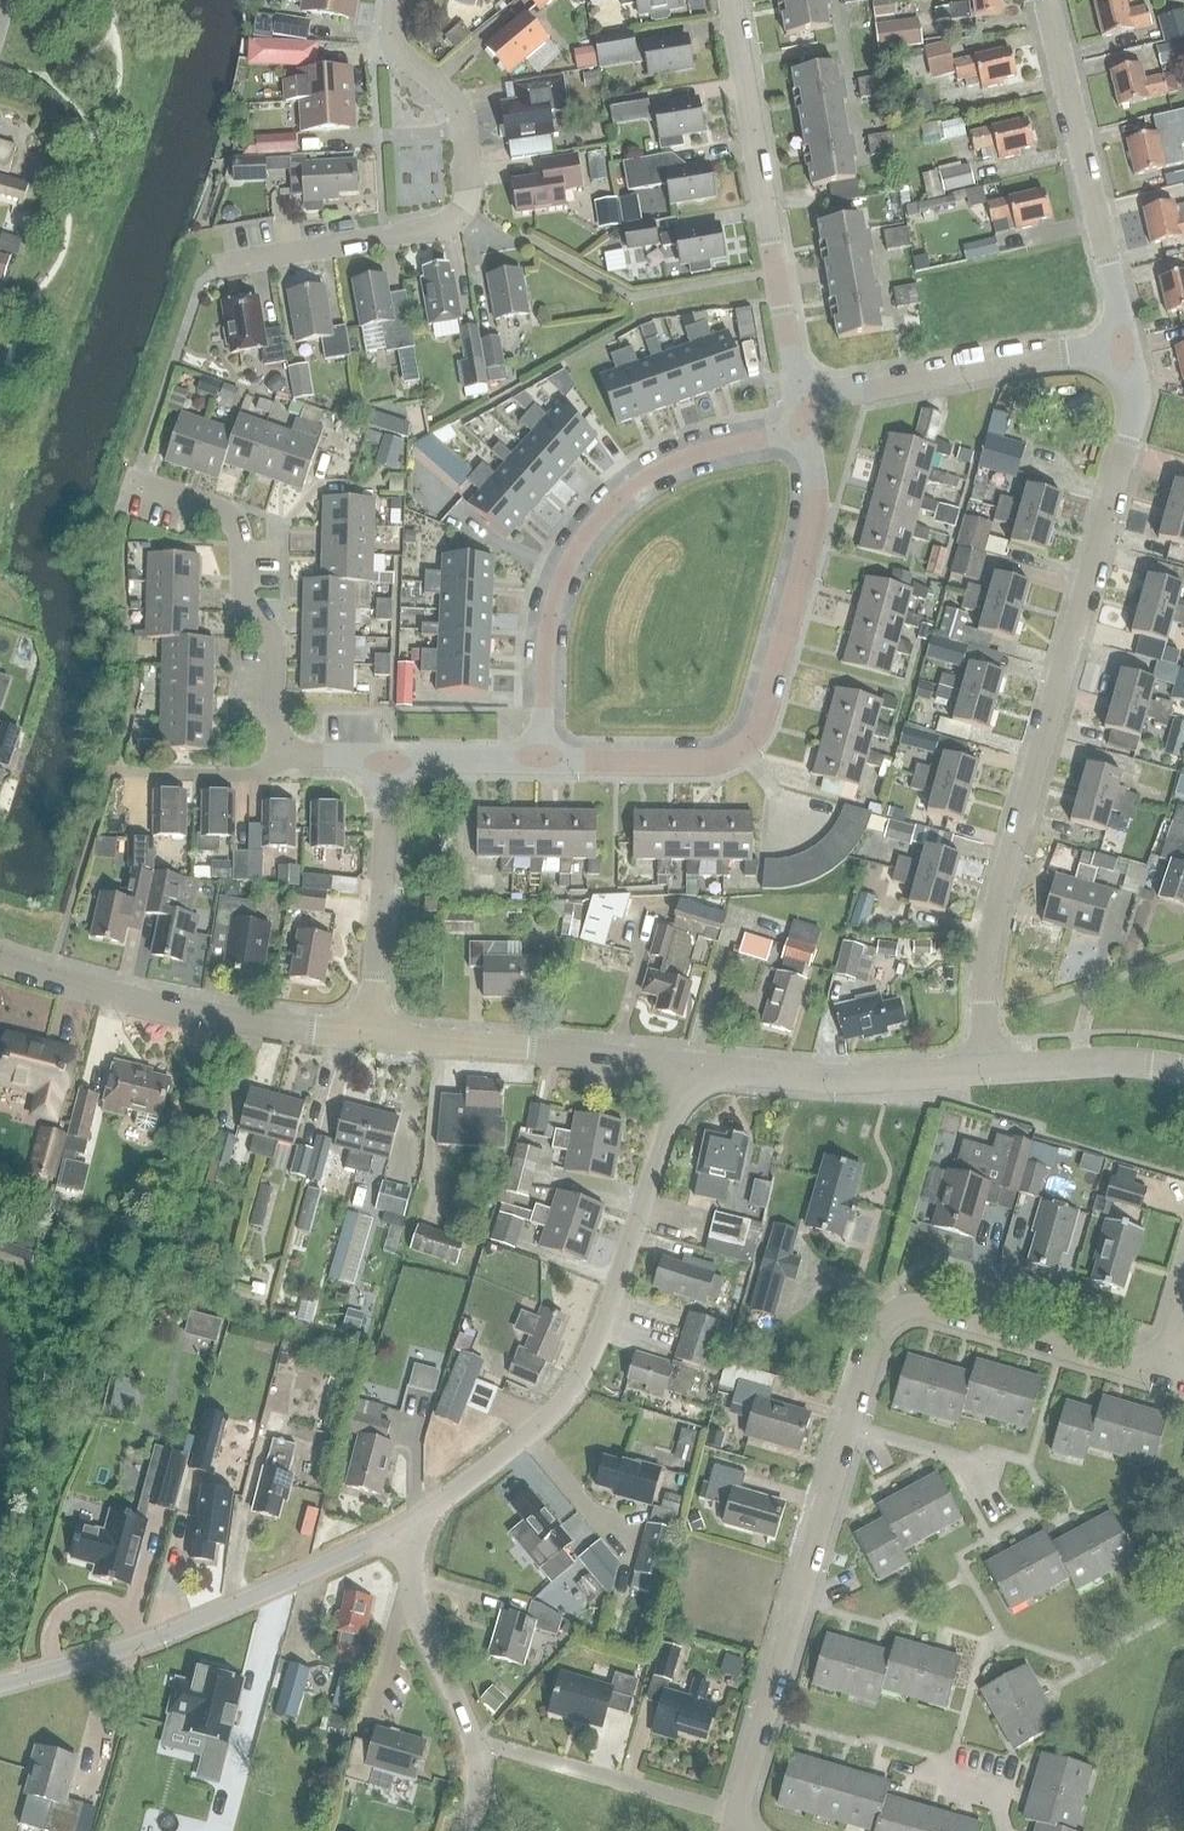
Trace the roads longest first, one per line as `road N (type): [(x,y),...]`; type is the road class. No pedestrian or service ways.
road 1 (residential): [(993,1070),(986,1003),(1003,904),(1136,404),(1127,344)]
road 2 (residential): [(397,0),(395,48),(458,104),(468,206),(440,228),(211,267),(176,362)]
road 3 (residential): [(691,1071),(642,1236),(604,1329),(559,1406),(399,1525)]
road 4 (residential): [(545,761),(712,763),(750,745),(771,701),(818,497),(809,435)]
road 5 (residential): [(545,761),(544,638),(553,599),(592,523),(623,494),(688,456),(809,435)]
road 6 (residential): [(399,1525),(205,1617),(0,1683)]
road 7 (residential): [(735,1816),(850,1426)]
road 8 (residential): [(800,399),(730,0)]
road 9 (residential): [(850,1426),(878,1332),(895,1313),(922,1308),(1163,1377)]
road 10 (residential): [(380,1036),(154,1004),(0,958)]
road 11 (residential): [(139,478),(252,527),(254,615),(280,635),(280,765)]
road 12 (residential): [(1127,344),(1046,0)]
road 13 (residential): [(800,399),(1127,344)]
road 14 (residential): [(465,1830),(476,1781),(472,1738),(415,1604),(399,1525)]
road 15 (residential): [(691,1071),(380,1036)]
road 16 (residential): [(993,1070),(863,1081),(691,1071)]
road 17 (residential): [(380,1036),(393,765)]
road 18 (residential): [(735,1816),(524,1753)]
road 19 (residential): [(1183,1071),(993,1070)]
road 20 (residential): [(116,773),(280,765)]
road 21 (residential): [(393,765),(545,761)]
road 22 (residential): [(850,1426),(990,1467)]

